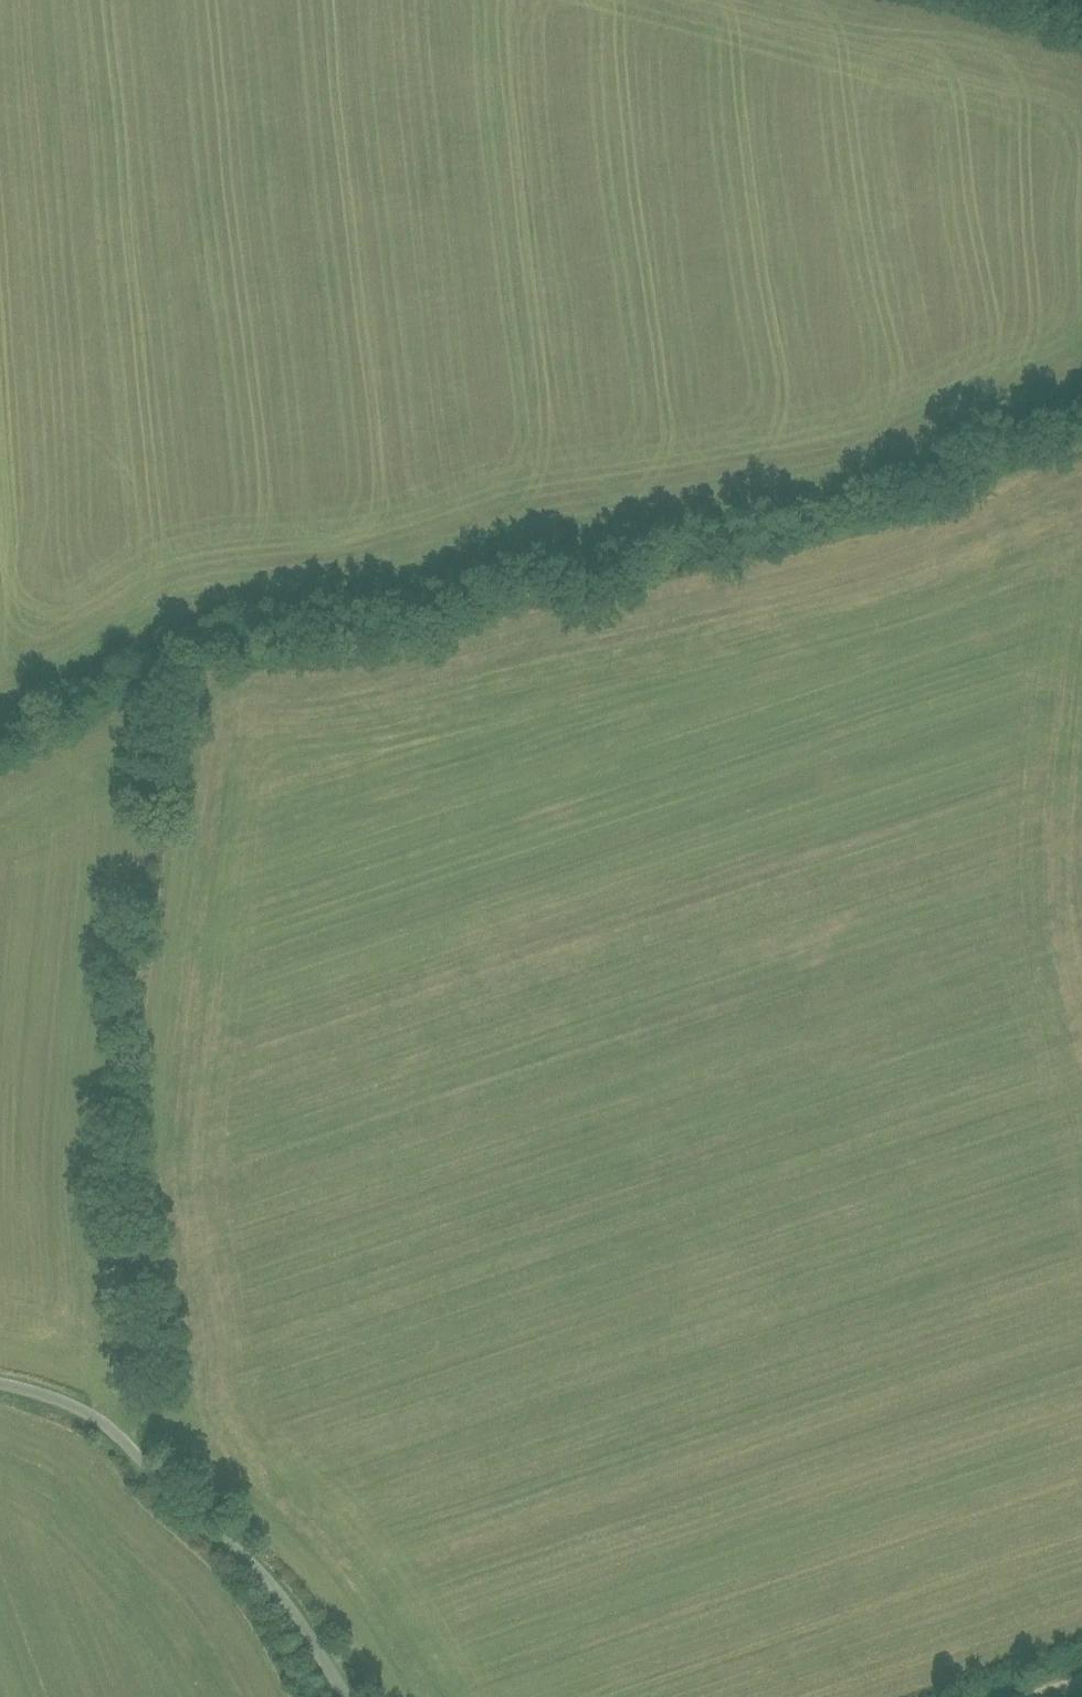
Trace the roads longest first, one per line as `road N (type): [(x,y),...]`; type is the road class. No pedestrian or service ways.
road 1 (track): [(0,1384),(63,1403),(126,1443),(261,1575),(347,1696)]

